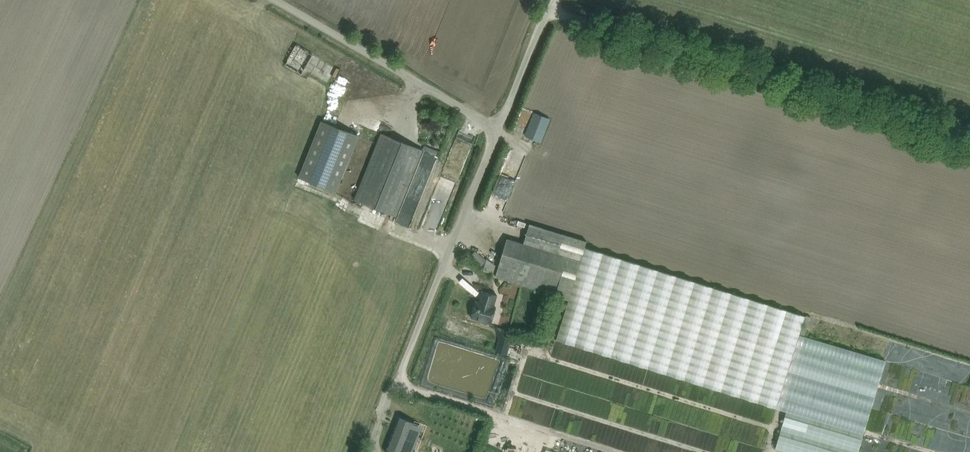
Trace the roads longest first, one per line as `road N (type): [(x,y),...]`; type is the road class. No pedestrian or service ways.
road 1 (unclassified): [(969,140),(553,13),(506,131),(278,0)]

